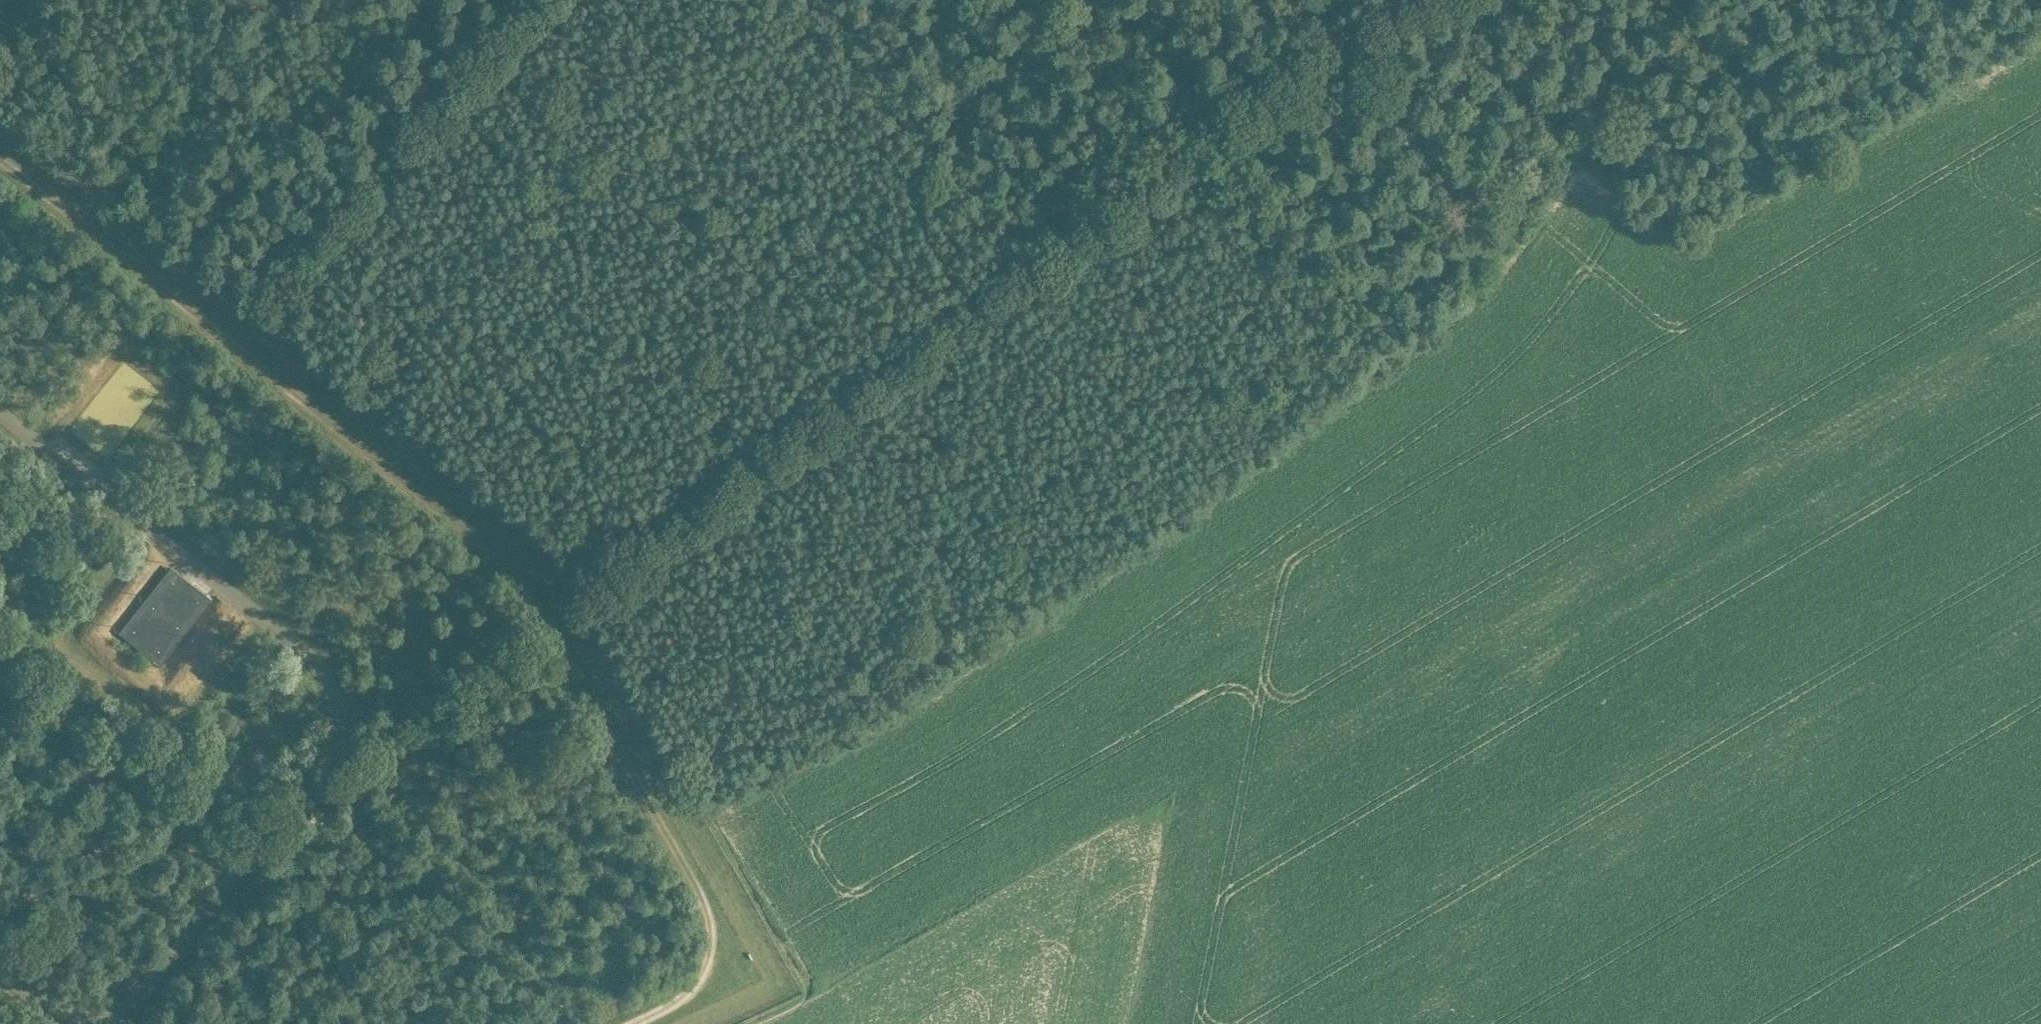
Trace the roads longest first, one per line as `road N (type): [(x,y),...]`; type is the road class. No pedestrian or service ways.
road 1 (track): [(1338,24),(1397,60),(1522,84),(1555,116)]

